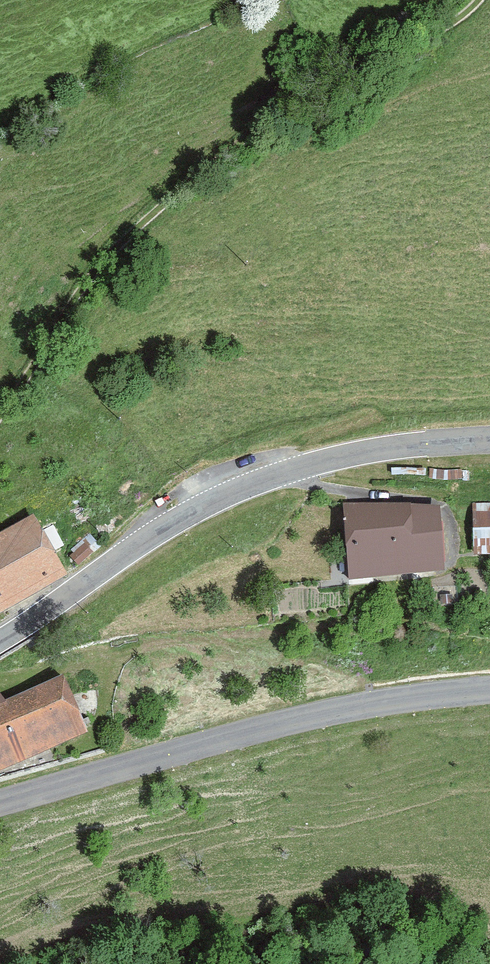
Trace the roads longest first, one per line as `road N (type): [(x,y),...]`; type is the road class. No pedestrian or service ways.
road 1 (track): [(0,412),(87,281),(139,225),(317,87),(456,17),(473,0)]
road 2 (tertiary): [(0,640),(227,494),(348,456),(489,440)]
road 3 (secondary): [(489,690),(338,709),(0,803)]

